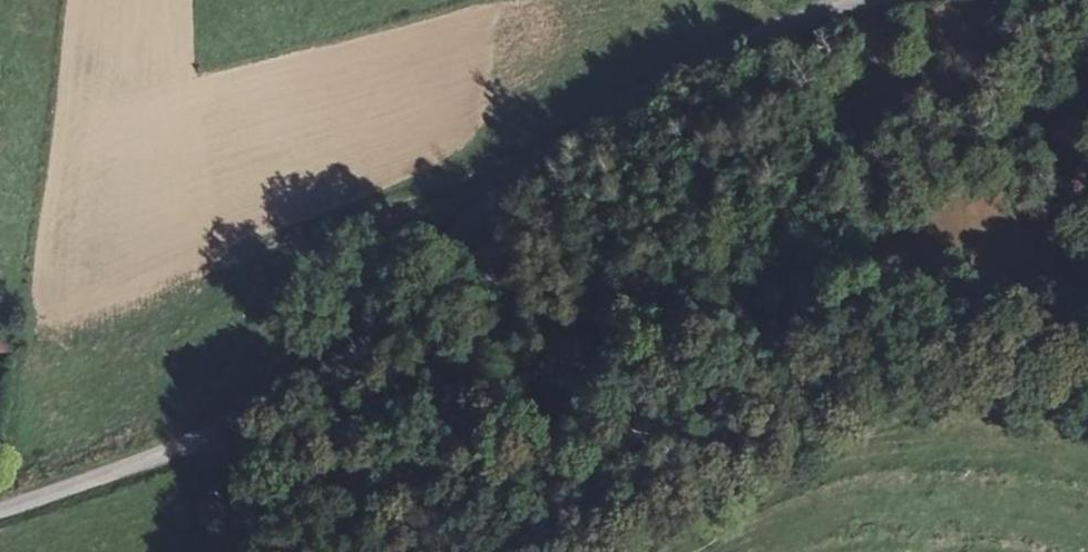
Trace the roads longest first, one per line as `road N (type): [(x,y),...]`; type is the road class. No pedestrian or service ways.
road 1 (unclassified): [(0,511),(216,438),(336,373),(438,281),(529,176),(632,91),(796,21),(888,0)]
road 2 (track): [(216,438),(703,395),(817,353),(947,334),(1087,350)]

